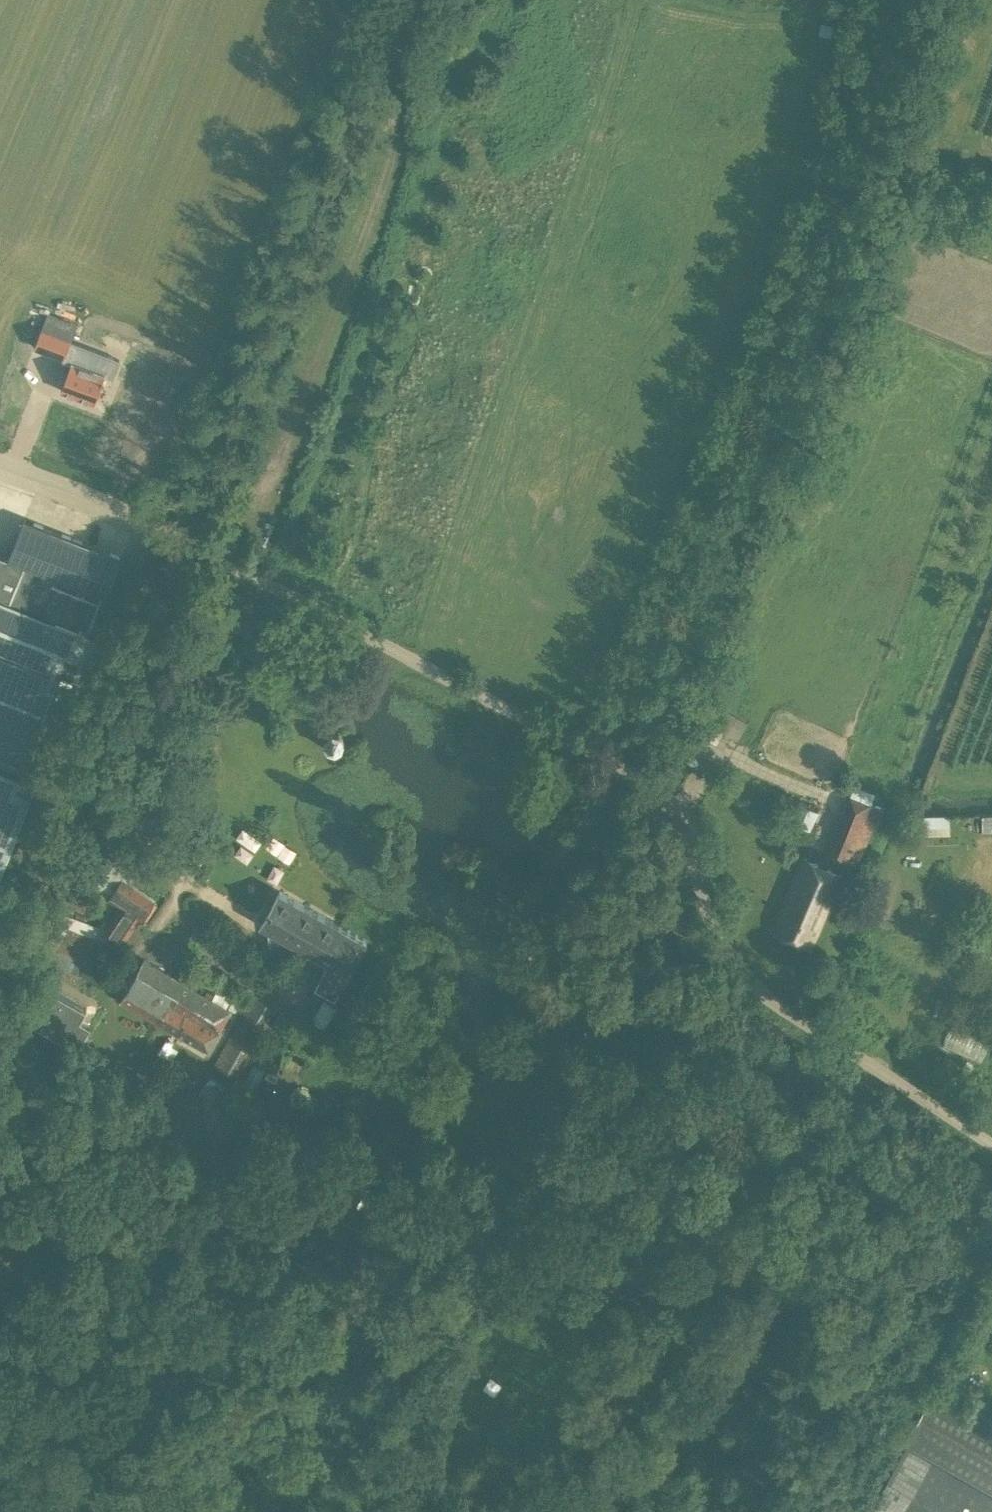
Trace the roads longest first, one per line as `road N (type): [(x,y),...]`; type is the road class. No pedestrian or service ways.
road 1 (unclassified): [(991,1144),(789,1008),(723,941),(675,812),(626,774),(116,509),(0,465)]
road 2 (track): [(210,556),(60,874),(47,924),(49,966),(75,991),(283,1108)]
road 3 (track): [(200,551),(398,0)]

